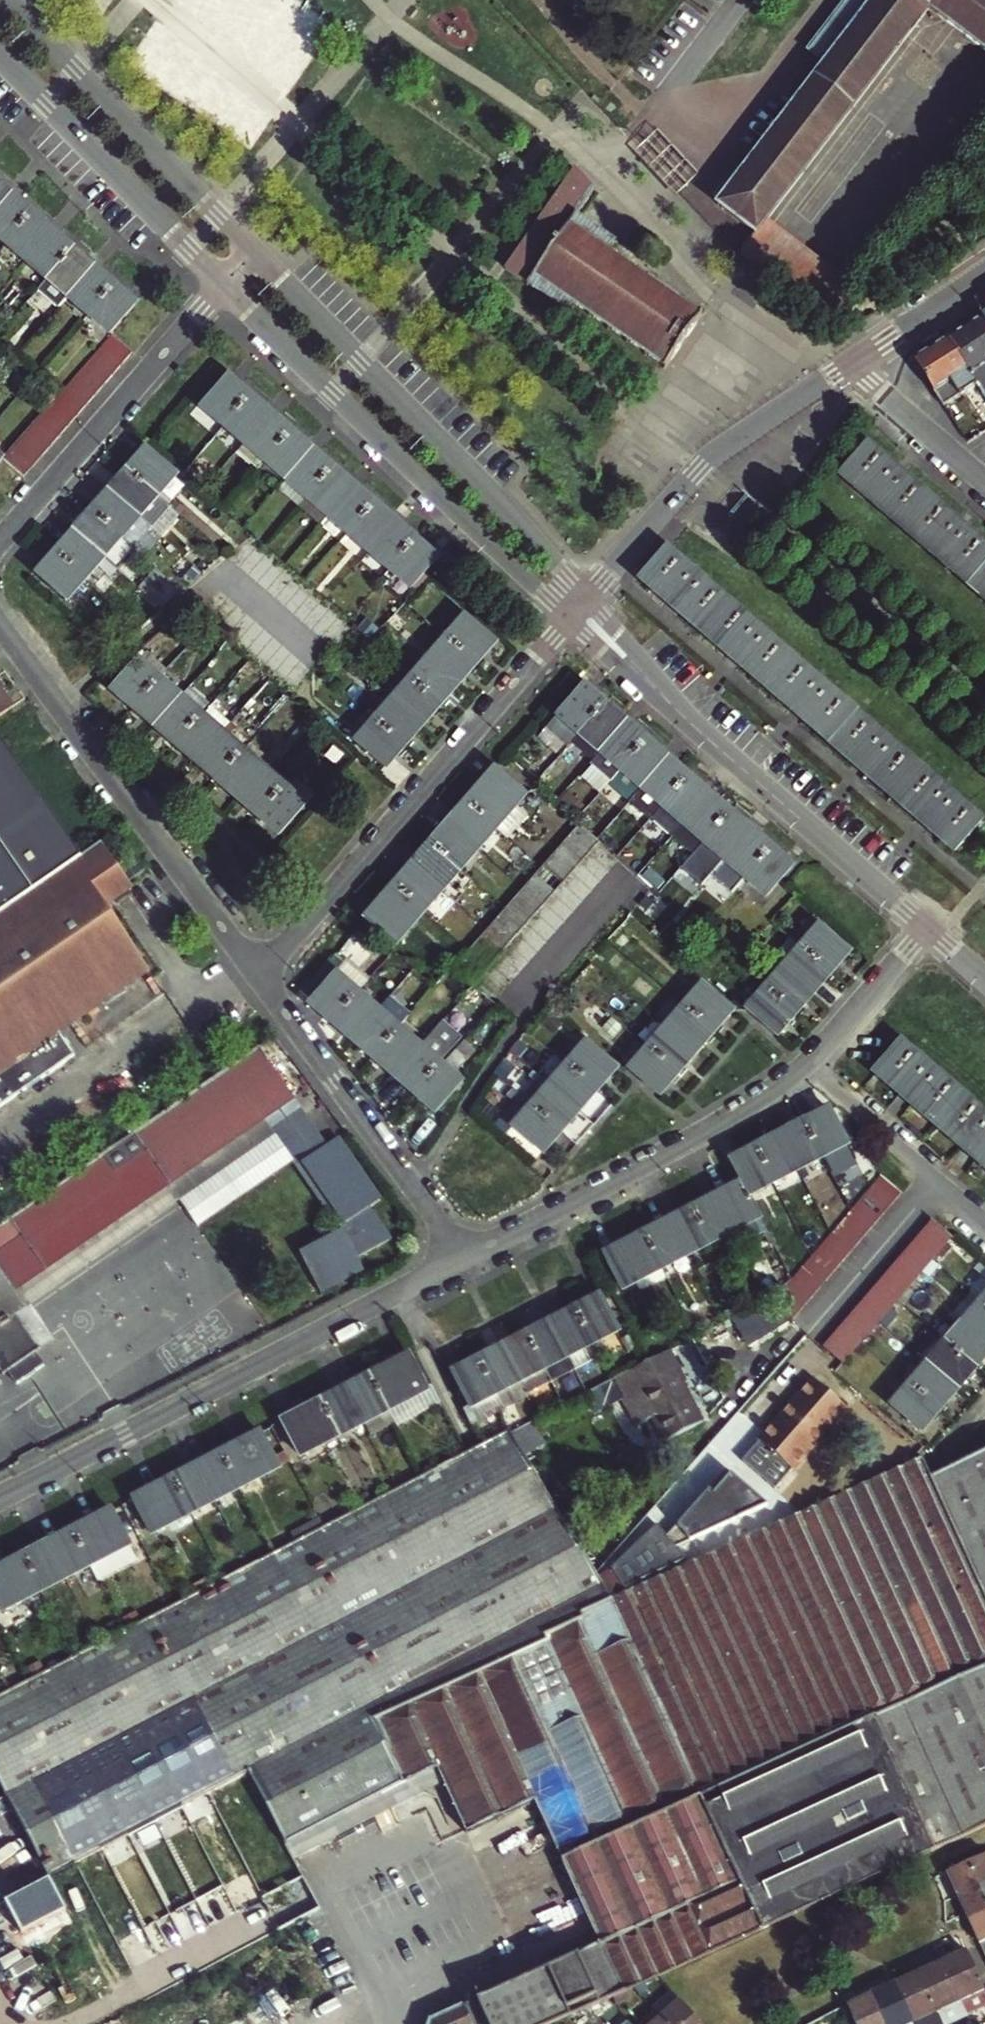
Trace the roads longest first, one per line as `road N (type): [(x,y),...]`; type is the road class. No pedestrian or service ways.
road 1 (residential): [(0,1499),(460,1260)]
road 2 (residential): [(226,286),(568,620)]
road 3 (residential): [(587,598),(257,253)]
road 4 (residential): [(568,620),(258,977)]
road 5 (residential): [(258,977),(0,622)]
road 6 (residential): [(460,1260),(740,1110),(805,1064)]
road 7 (residential): [(587,598),(711,458),(851,366)]
road 8 (residential): [(257,253),(10,0)]
road 9 (residential): [(258,977),(460,1260)]
road 10 (residential): [(0,540),(226,286)]
road 11 (residential): [(0,55),(226,286)]
road 12 (residential): [(712,741),(927,928)]
road 13 (residential): [(805,1336),(937,1181)]
road 14 (residential): [(712,741),(587,598)]
road 15 (residential): [(568,620),(712,741)]
road 16 (residential): [(805,1064),(927,928)]
road 17 (residential): [(937,1181),(805,1064)]
road 18 (residential): [(851,366),(984,481)]
road 19 (residential): [(851,366),(984,277)]

